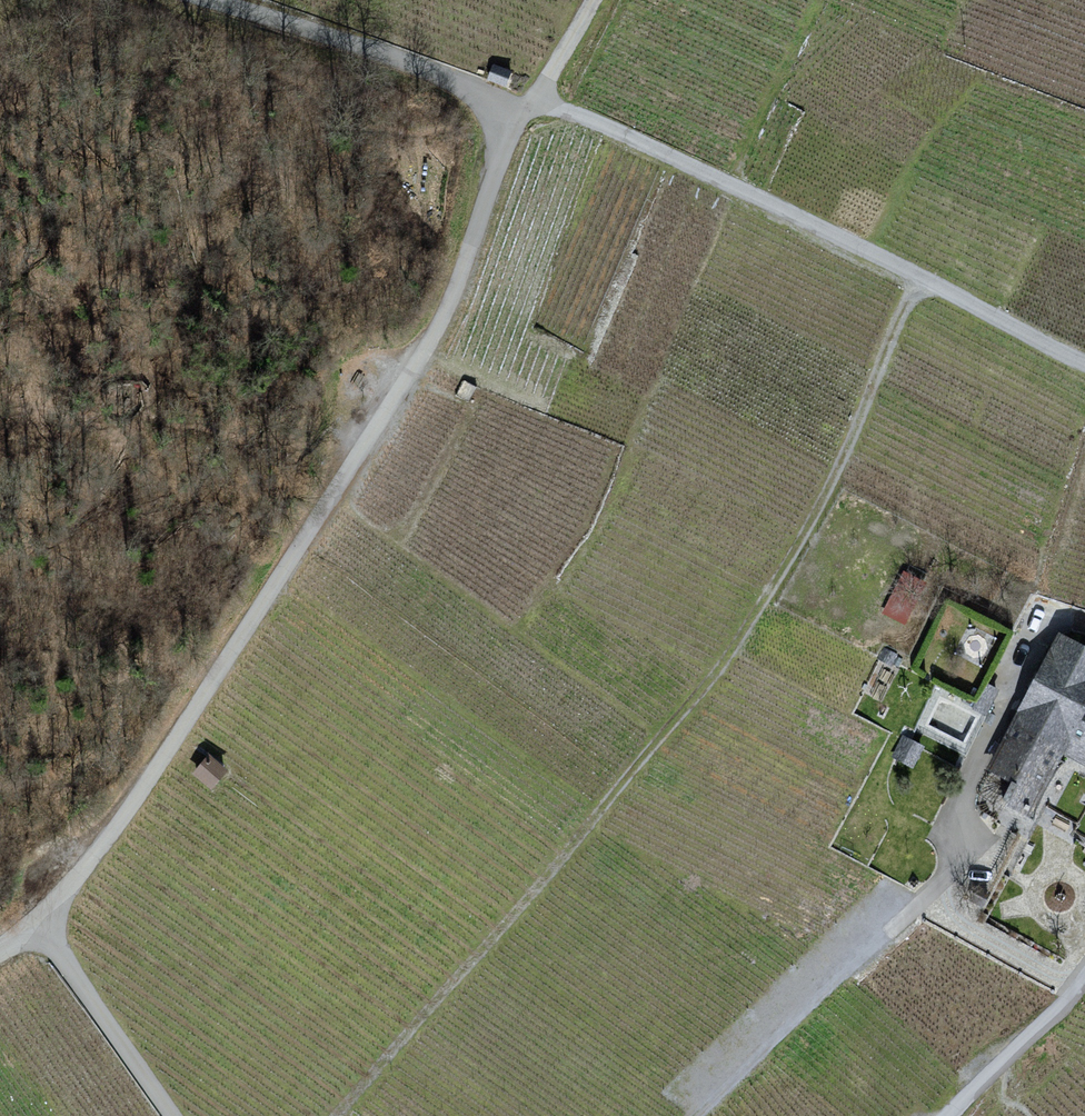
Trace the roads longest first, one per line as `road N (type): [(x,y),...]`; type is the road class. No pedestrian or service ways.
road 1 (track): [(919,277),(840,473),(749,627),(699,697),(338,1115)]
road 2 (unclassified): [(525,107),(434,339),(125,814),(32,925)]
road 3 (unclassified): [(525,107),(579,116),(670,156),(1084,364)]
road 4 (unclassified): [(209,0),(525,107)]
road 5 (track): [(699,1115),(918,906)]
road 6 (unclassified): [(173,1115),(32,925)]
road 7 (unclassified): [(1084,977),(954,1115)]
road 8 (unclassified): [(593,0),(525,107)]

